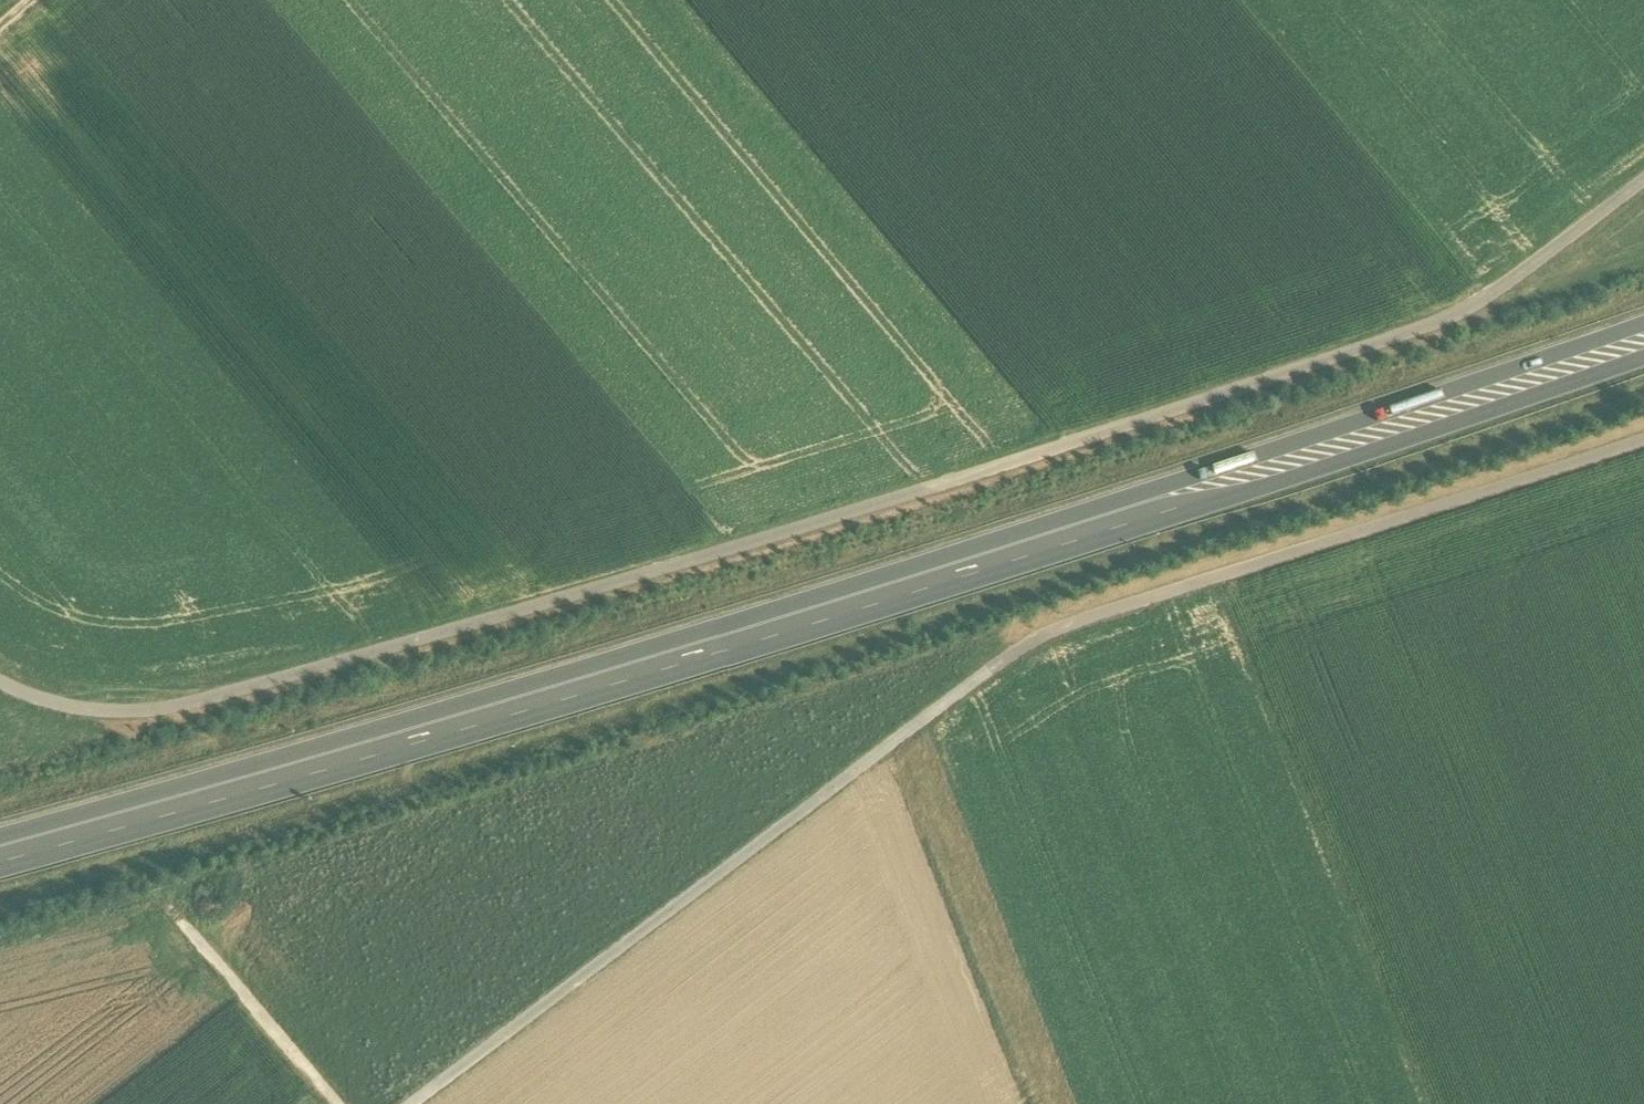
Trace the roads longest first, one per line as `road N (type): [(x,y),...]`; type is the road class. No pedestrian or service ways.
road 1 (track): [(1643,181),(1437,328),(1071,461),(747,564),(182,725),(71,724),(0,695)]
road 2 (trunk): [(0,853),(642,669),(1440,415),(1643,341)]
road 3 (track): [(412,1103),(1040,635),(1643,438)]
road 4 (track): [(331,1103),(189,937)]

